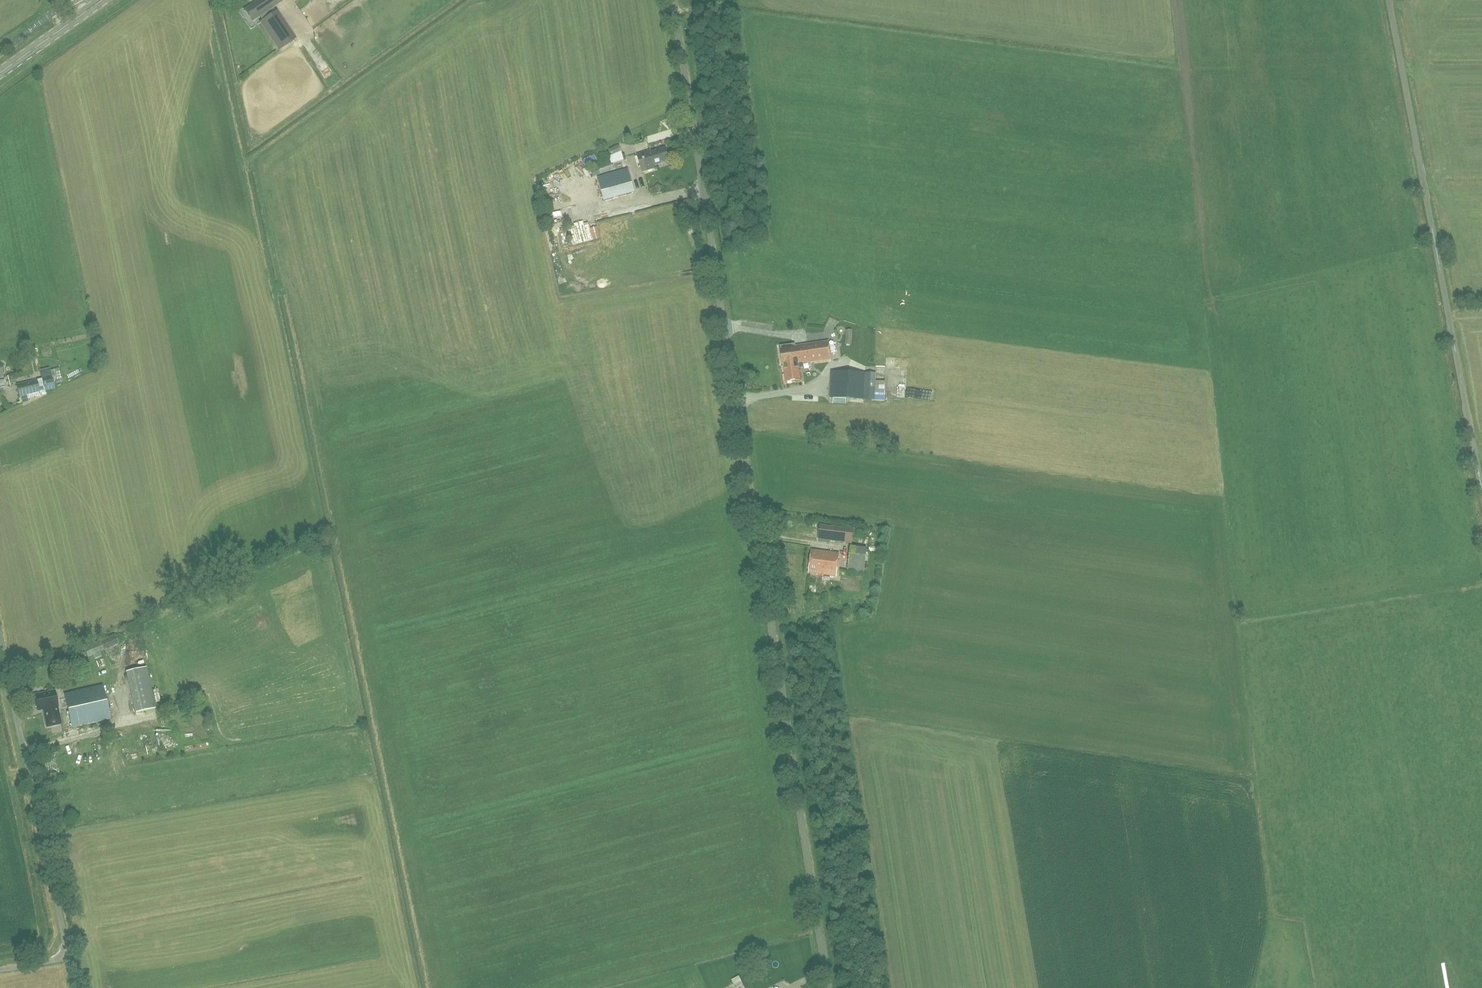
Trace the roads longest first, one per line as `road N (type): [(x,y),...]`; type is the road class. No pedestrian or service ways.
road 1 (unclassified): [(828,987),(674,0)]
road 2 (unclassified): [(1481,490),(1389,0)]
road 3 (unclassified): [(60,958),(65,941),(0,643)]
road 4 (tertiary): [(0,72),(102,0)]

